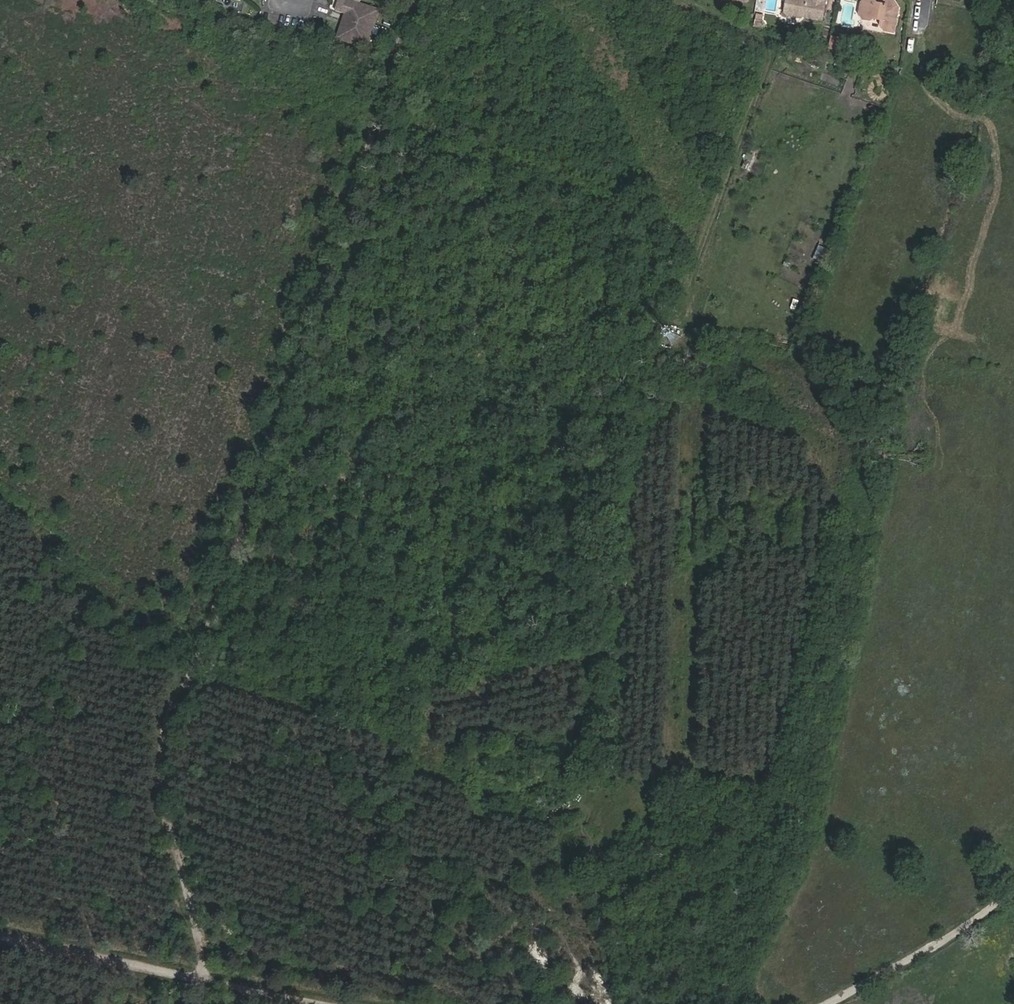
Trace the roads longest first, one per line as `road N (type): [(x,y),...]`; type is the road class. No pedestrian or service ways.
road 1 (track): [(208,981),(168,819),(168,735),(412,0)]
road 2 (track): [(0,938),(336,1003)]
road 3 (track): [(828,1003),(966,928),(1013,888)]

